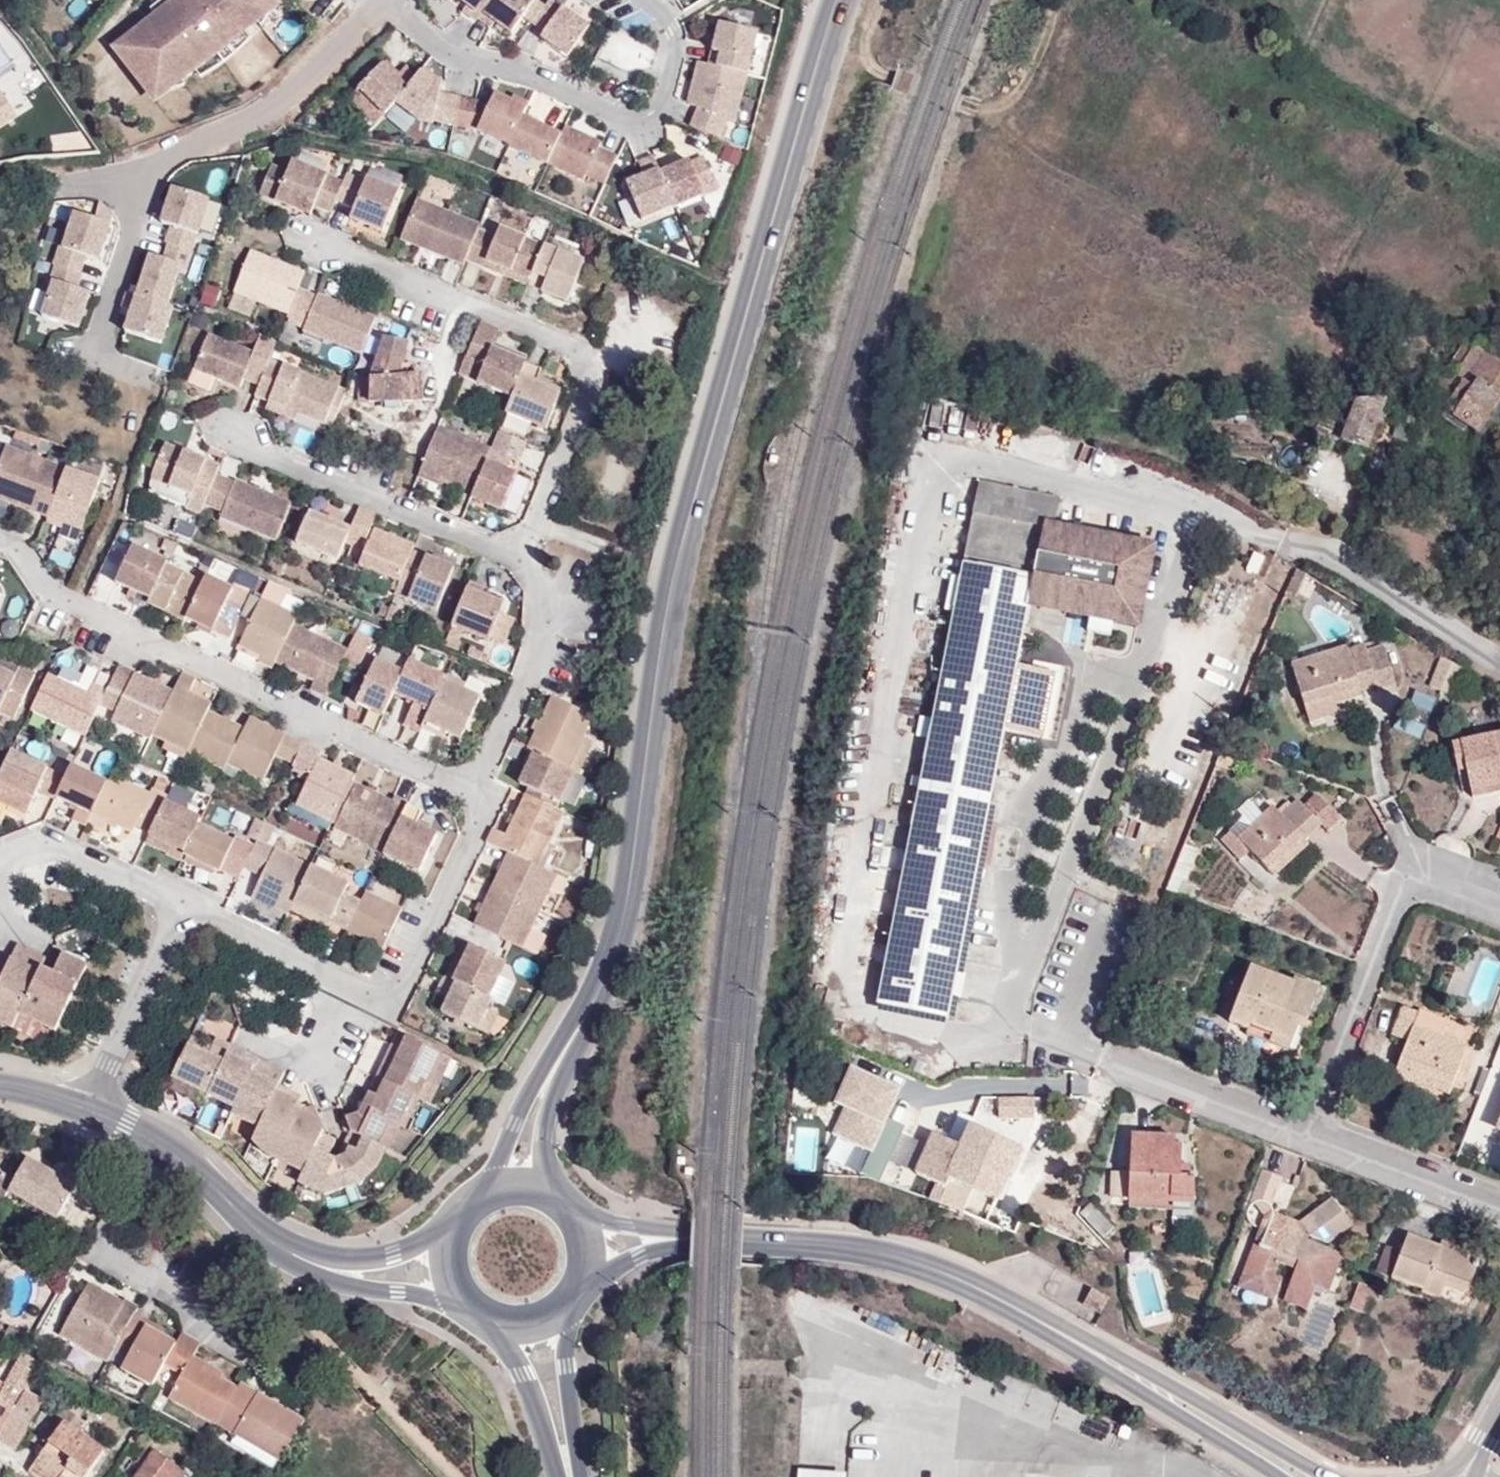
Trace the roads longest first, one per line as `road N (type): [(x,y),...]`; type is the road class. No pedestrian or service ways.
road 1 (tertiary): [(585,1015),(631,900),(668,598),(837,0)]
road 2 (residential): [(0,543),(18,550),(52,592),(153,645),(475,783)]
road 3 (residential): [(301,231),(573,344),(594,377),(531,548)]
road 4 (unclassified): [(96,349),(146,176),(284,97),(387,0)]
road 5 (residential): [(475,783),(483,806),(391,1009),(185,907)]
road 6 (tertiary): [(1107,1359),(932,1265),(864,1247),(754,1238)]
road 7 (residential): [(1312,1149),(1401,894),(1437,878),(1499,906)]
road 8 (unclassified): [(210,425),(492,544),(531,548)]
road 9 (residential): [(165,1146),(105,1259),(257,1357)]
road 10 (residential): [(531,548),(555,613),(475,783)]
road 11 (tertiary): [(1332,1476),(1107,1359)]
road 12 (residential): [(1312,1149),(1078,1056)]
road 13 (residential): [(0,900),(2,870),(24,849),(47,844),(185,907)]
road 14 (residential): [(185,907),(84,1109)]
road 15 (residential): [(1499,670),(1325,554)]
road 16 (tertiary): [(1107,1359),(1272,1476)]
road 17 (tertiary): [(585,1015),(535,1080),(498,1192)]
road 18 (residential): [(1499,1209),(1312,1149)]
road 19 (residential): [(165,1146),(248,1224),(317,1268)]
road 20 (tertiary): [(549,1196),(556,1093),(585,1015)]
road 21 (tertiary): [(582,1476),(572,1369),(578,1305)]
road 22 (tertiary): [(591,1281),(640,1253),(754,1238)]
road 23 (tertiary): [(754,1238),(584,1222)]
road 24 (tertiary): [(507,1329),(562,1476)]
road 25 (residential): [(317,1268),(465,1303)]
road 26 (residential): [(457,1230),(394,1256),(317,1268)]

